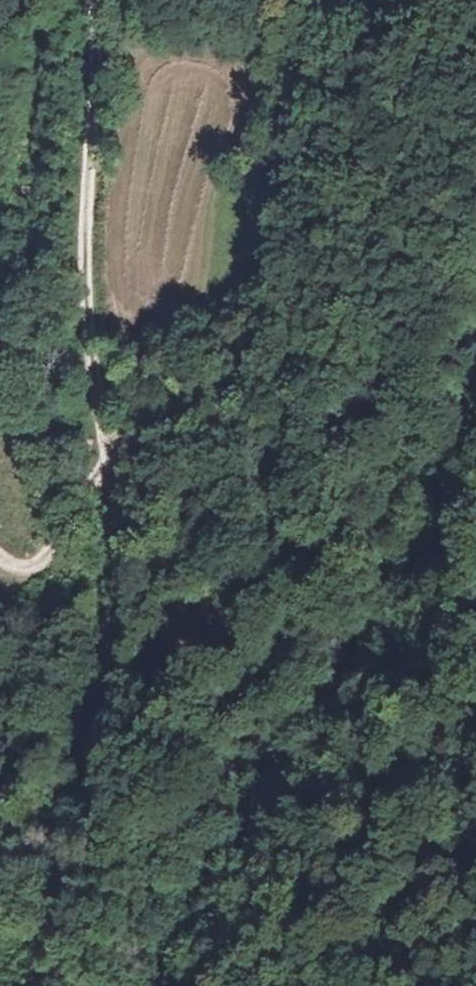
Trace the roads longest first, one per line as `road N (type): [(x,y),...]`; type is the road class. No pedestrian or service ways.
road 1 (track): [(85,0),(84,262),(113,512),(112,610),(109,680),(42,985)]
road 2 (track): [(183,985),(262,823),(384,627),(475,430)]
road 3 (track): [(0,333),(57,401),(109,680)]

